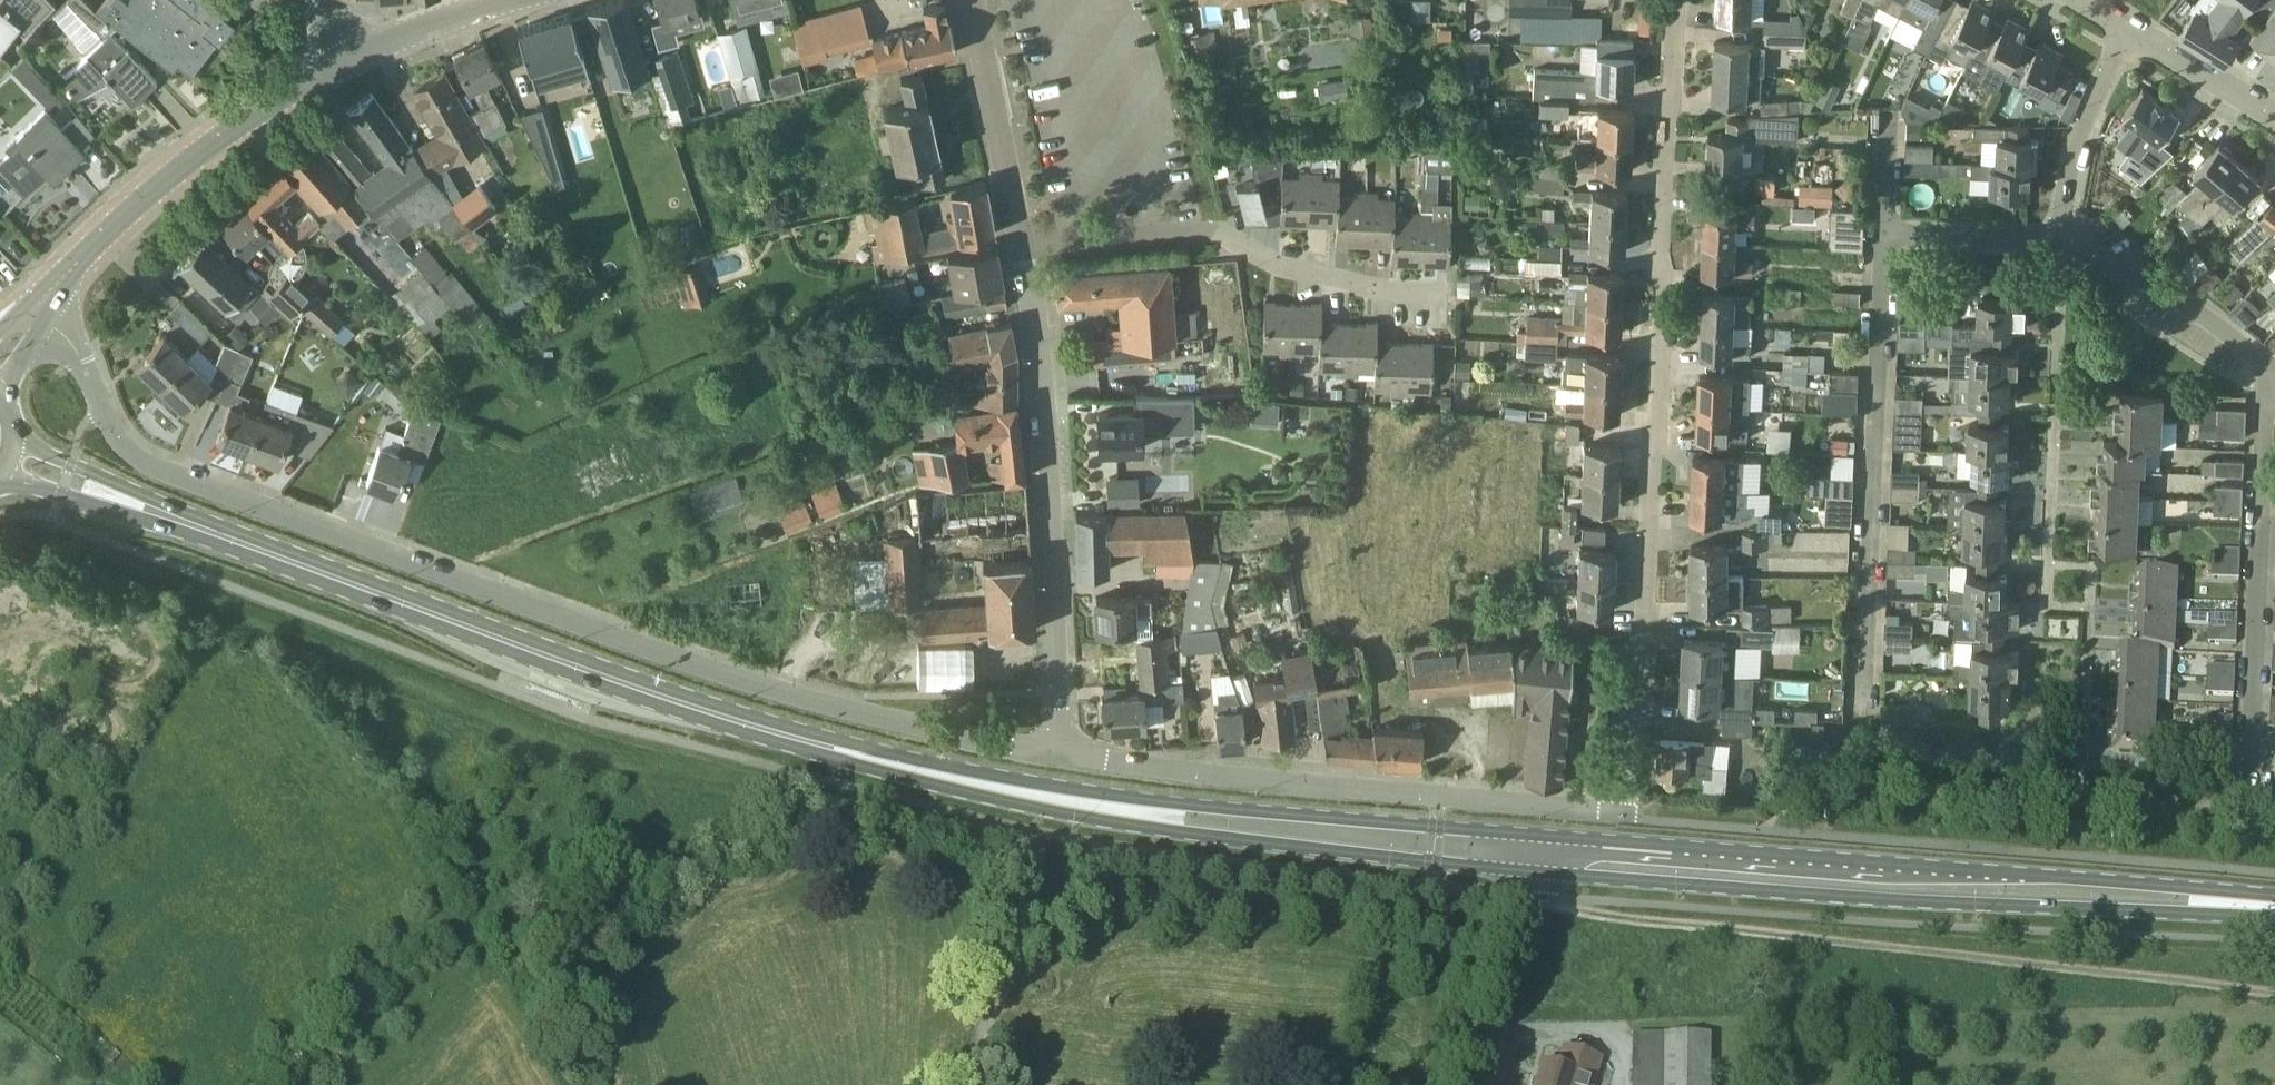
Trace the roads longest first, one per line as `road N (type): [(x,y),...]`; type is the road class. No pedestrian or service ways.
road 1 (primary): [(1541,854),(1250,826),(888,764),(675,703),(153,513)]
road 2 (residential): [(1058,752),(782,692),(150,467),(123,446),(78,357),(44,323)]
road 3 (residential): [(1625,816),(1648,577),(1675,0)]
road 4 (track): [(2274,998),(1894,944),(1574,914),(1533,894)]
road 5 (primary): [(2274,908),(1541,854)]
road 6 (unclassified): [(1625,816),(1232,778),(1058,752)]
road 7 (residential): [(1058,752),(1047,433),(1027,254)]
road 8 (residential): [(1882,229),(1858,718)]
road 9 (residential): [(1448,294),(1381,293),(1276,264),(1217,232),(1027,254)]
road 10 (residential): [(2247,806),(2263,404),(2274,384)]
road 11 (tertiary): [(62,279),(189,163),(359,54)]
road 12 (residential): [(1027,254),(971,0)]
road 13 (residential): [(2060,240),(2158,289),(2274,371)]
road 14 (unclassified): [(1481,1084),(1541,854)]
road 15 (residential): [(2128,31),(2077,150),(2060,240)]
road 16 (residential): [(2060,240),(1882,229)]
road 17 (residential): [(2274,116),(2128,31)]
road 18 (primary): [(1,479),(153,513)]
road 19 (primary): [(153,513),(85,472),(15,445)]
road 20 (tertiary): [(359,54),(498,0)]

